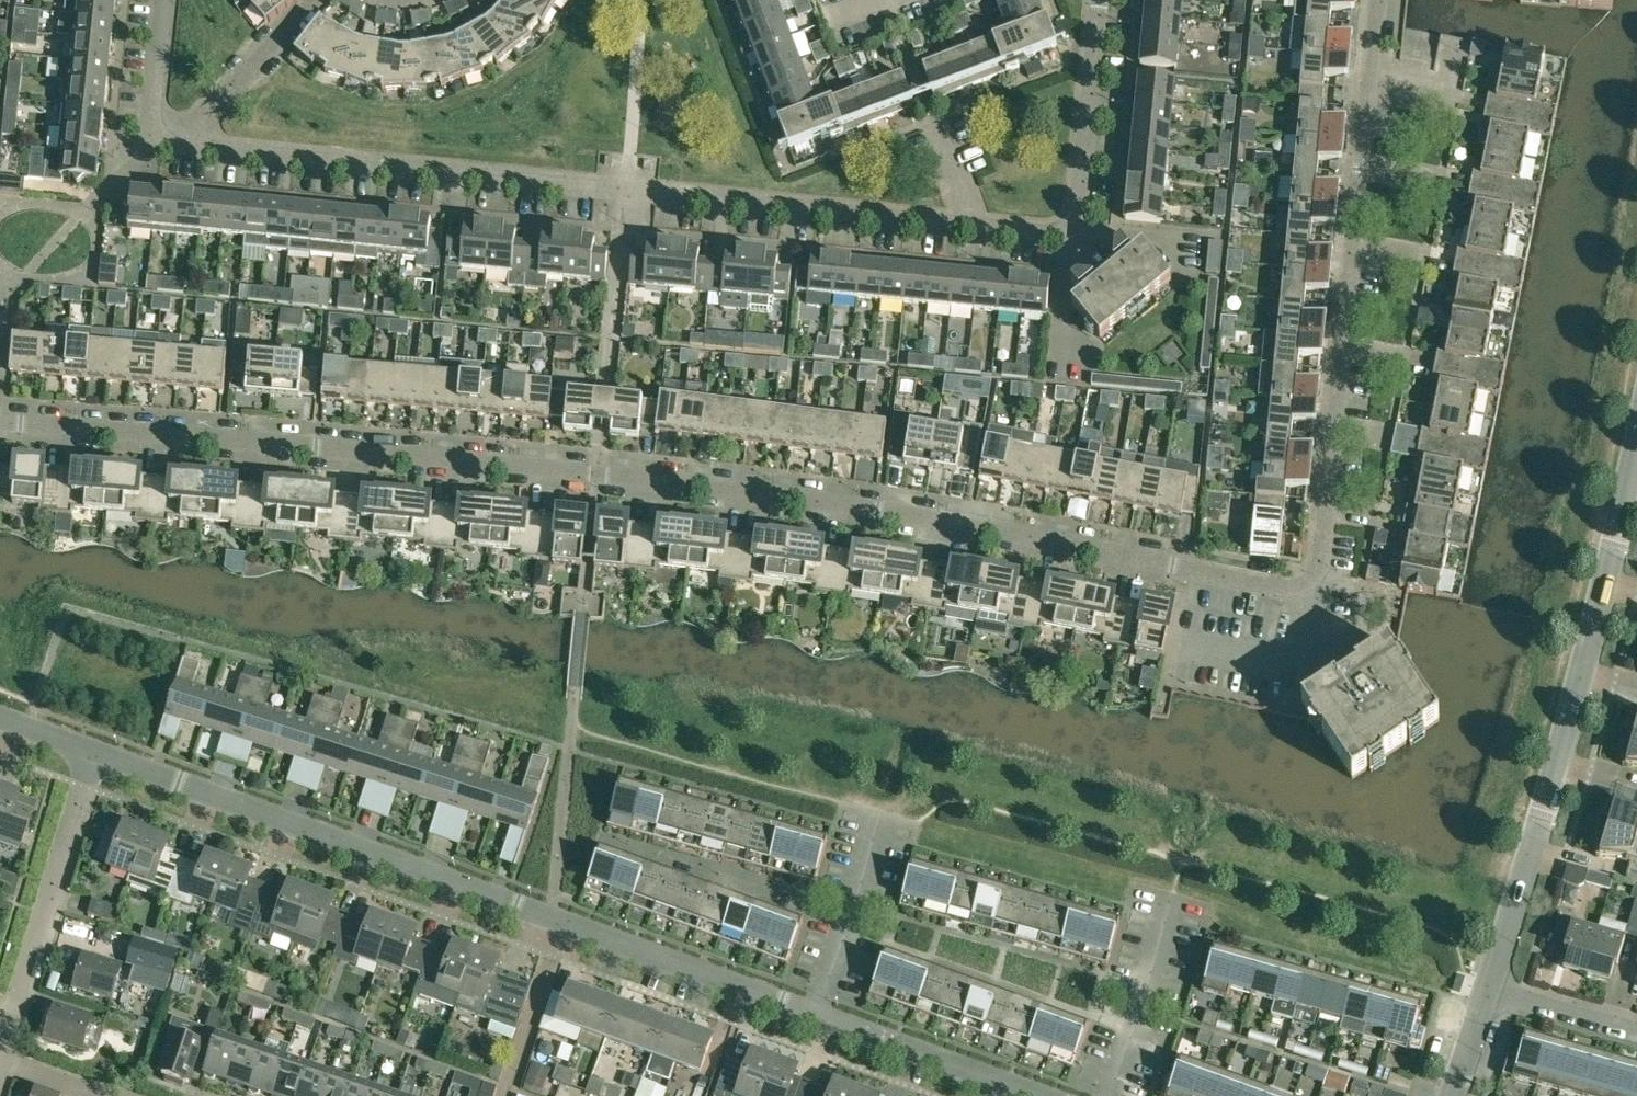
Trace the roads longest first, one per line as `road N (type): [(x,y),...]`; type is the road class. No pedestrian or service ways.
road 1 (residential): [(1378,0),(1321,565),(1294,586),(738,490),(0,421)]
road 2 (unclassified): [(1041,1095),(98,753)]
road 3 (residential): [(972,226),(169,146)]
road 4 (residential): [(1487,989),(1585,661),(1636,441)]
road 5 (residential): [(1099,0),(1077,218),(1058,234),(972,226)]
road 6 (residential): [(12,1025),(98,753)]
road 7 (residential): [(972,226),(886,0)]
road 8 (residential): [(169,146),(316,0)]
road 9 (residential): [(169,146),(148,143),(163,0)]
road 10 (residential): [(1636,1032),(1487,989)]

